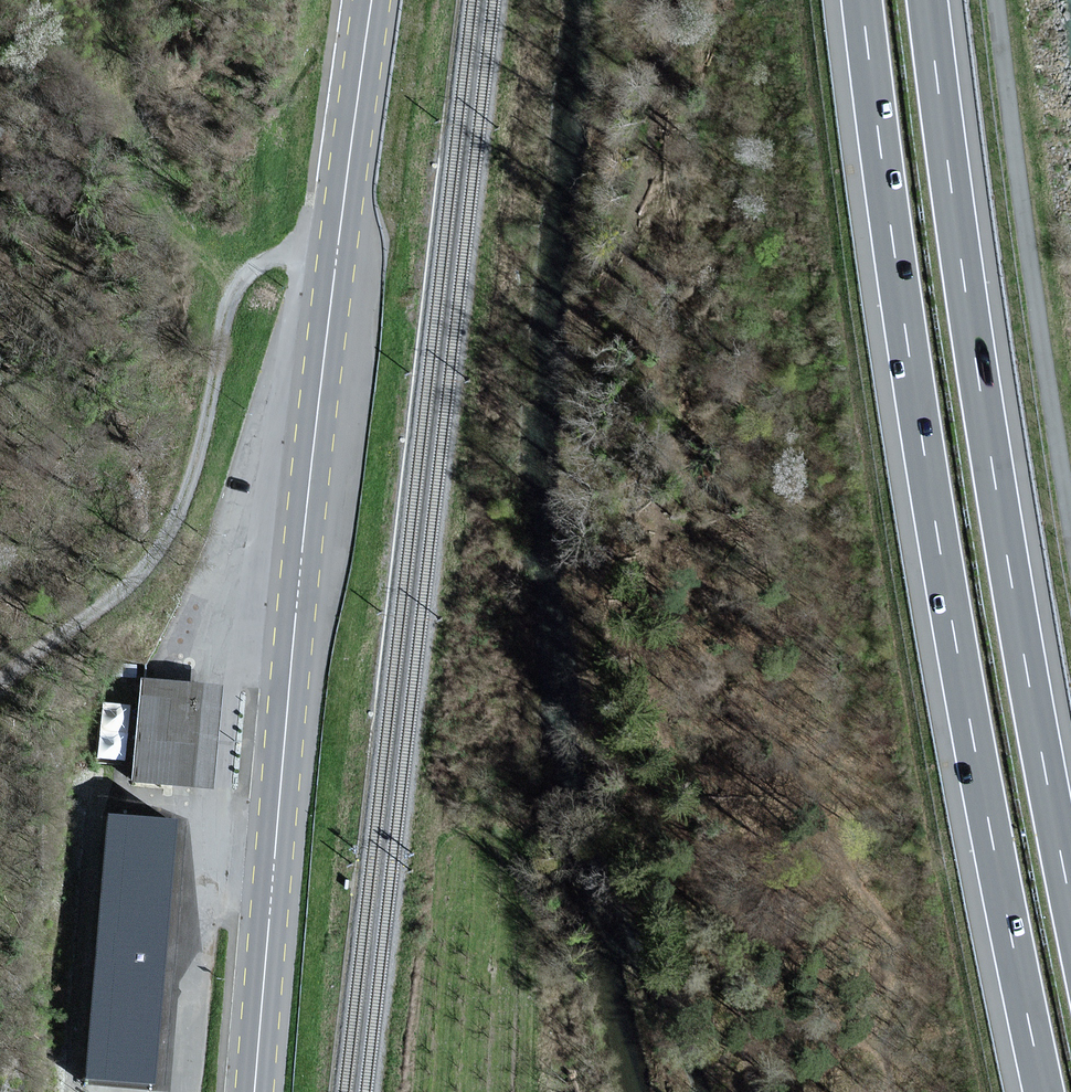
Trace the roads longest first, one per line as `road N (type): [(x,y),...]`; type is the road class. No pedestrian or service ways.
road 1 (motorway): [(862,0),(929,487),(1044,1091)]
road 2 (primary): [(371,0),(336,229),(252,1091)]
road 3 (motorway): [(1070,901),(998,496),(928,0)]
road 4 (track): [(336,229),(265,261),(218,303),(201,428),(174,518),(0,718)]
road 5 (unclassified): [(996,0),(1070,520)]

